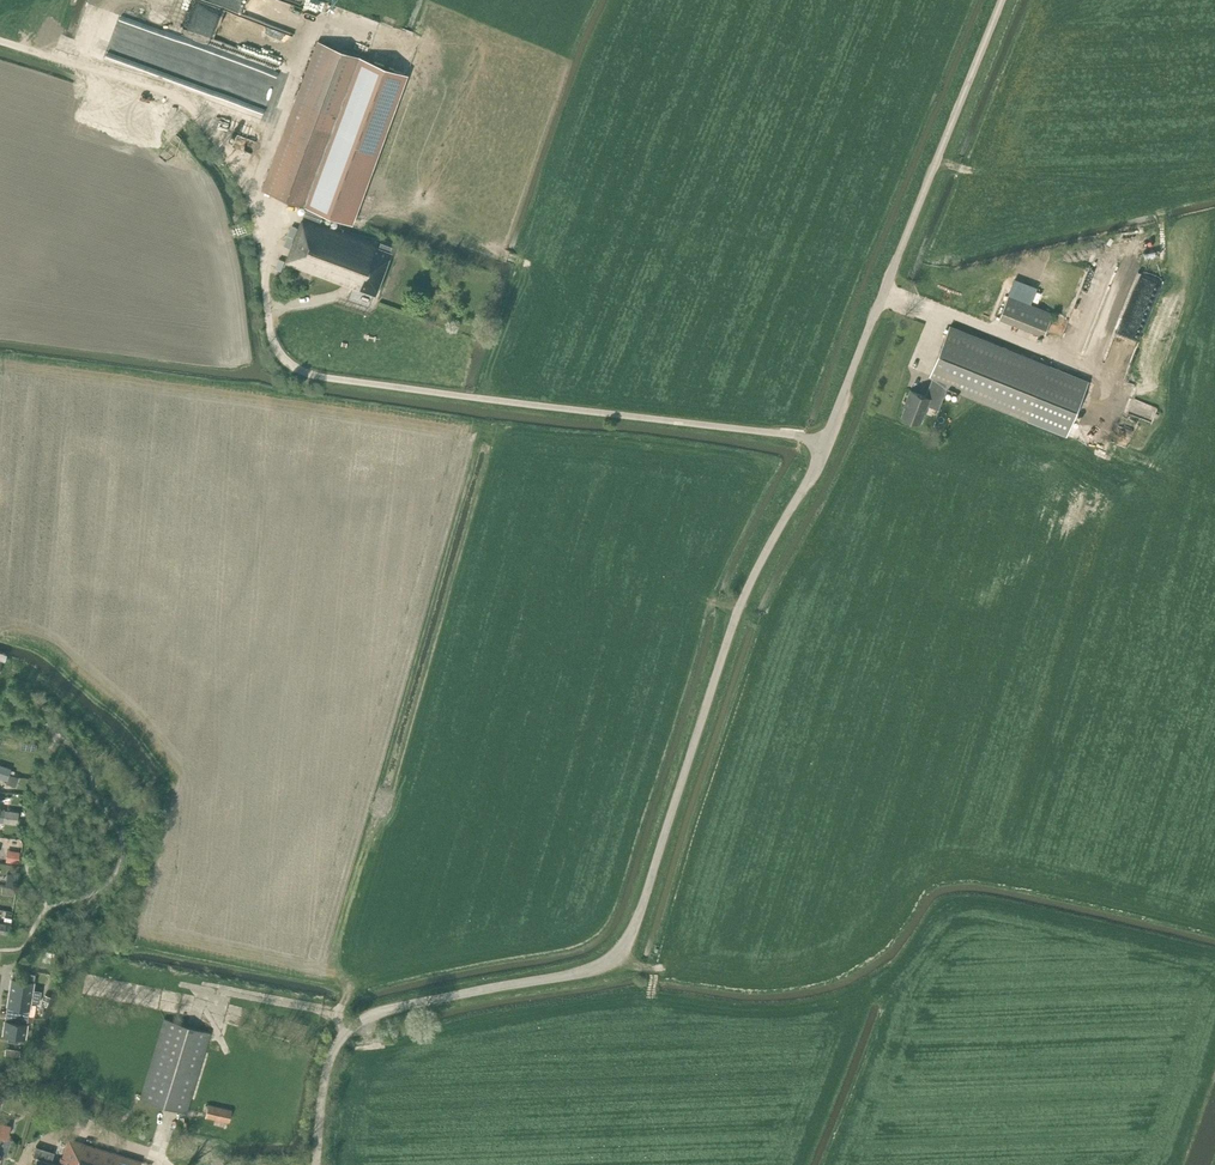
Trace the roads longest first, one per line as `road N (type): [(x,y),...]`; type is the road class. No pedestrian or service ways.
road 1 (unclassified): [(316,1164),(330,1059),(360,1022),(595,968),(618,956),(630,938),(737,616),(828,441),(1003,0)]

